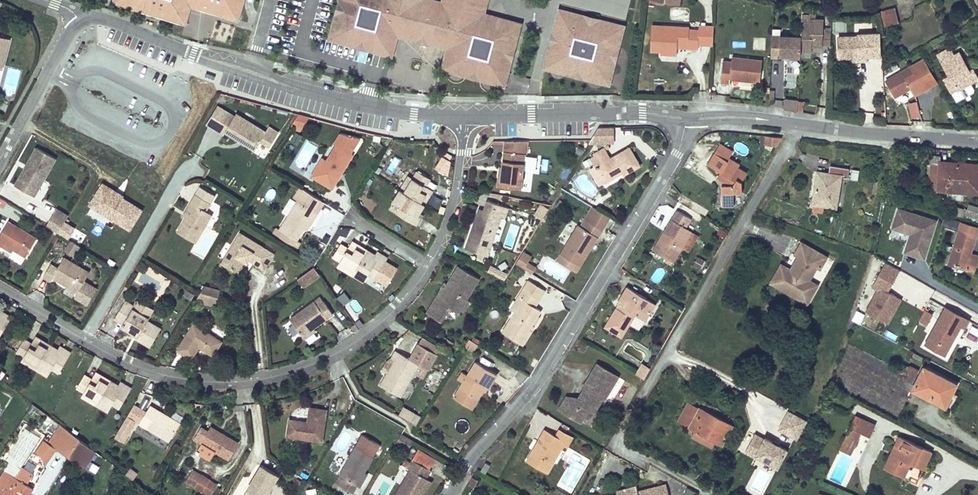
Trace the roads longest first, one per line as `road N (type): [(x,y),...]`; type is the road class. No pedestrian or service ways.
road 1 (residential): [(466,111),(456,194),(417,279),(381,319),(298,369),(219,379),(158,371),(0,286)]
road 2 (residential): [(447,494),(484,434),(545,367),(676,153),(689,116)]
road 3 (residential): [(797,124),(622,432),(618,447),(646,463)]
road 4 (residential): [(80,22),(95,16),(368,105),(466,111)]
road 5 (residential): [(466,111),(689,116)]
road 6 (residential): [(797,124),(977,142)]
road 7 (residential): [(0,161),(80,22)]

